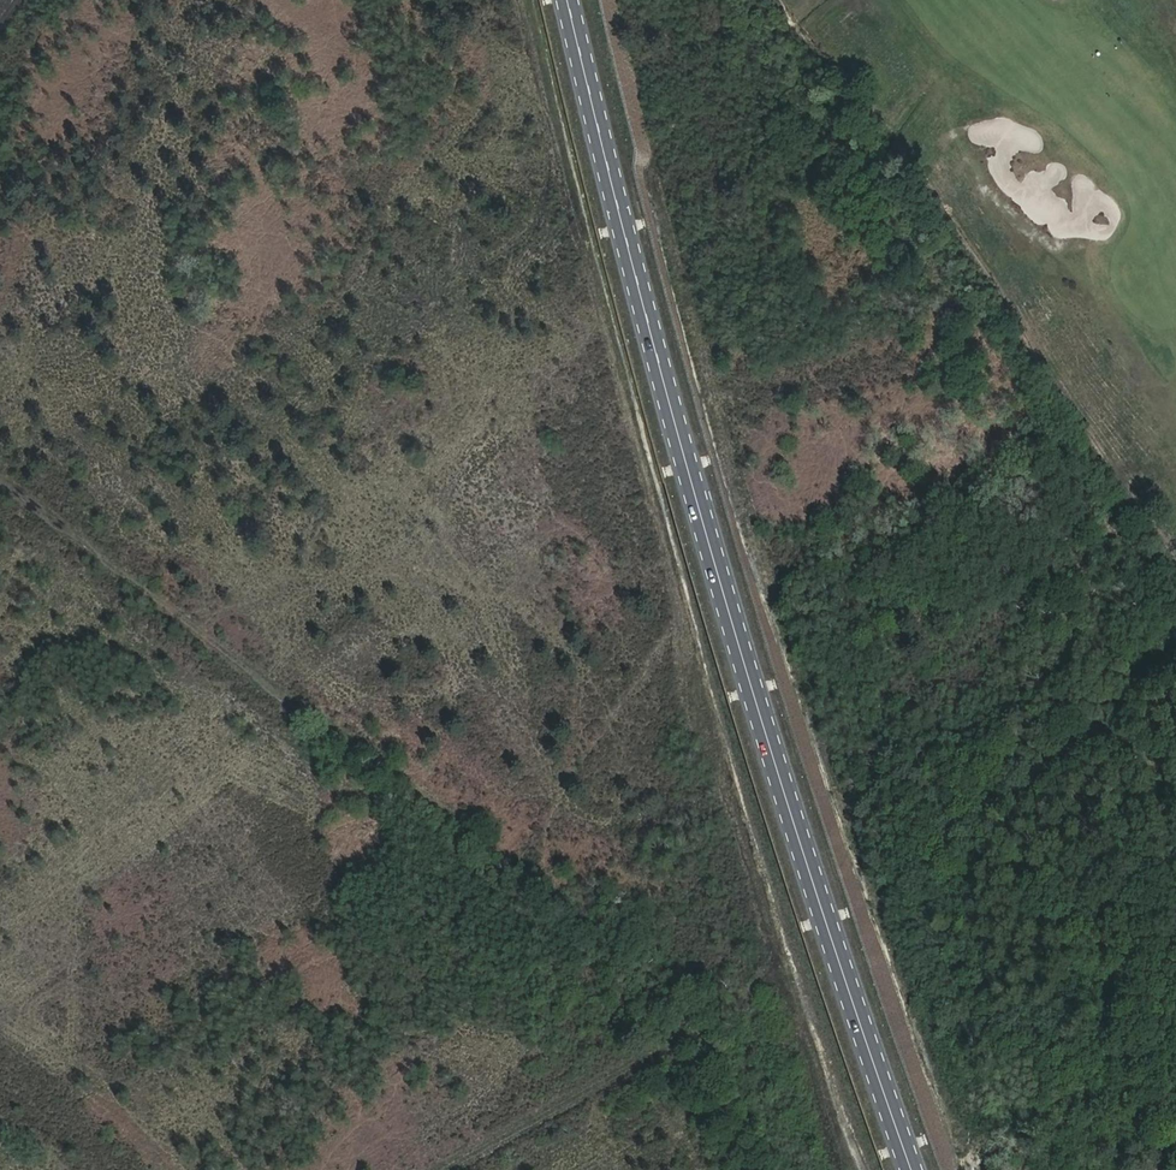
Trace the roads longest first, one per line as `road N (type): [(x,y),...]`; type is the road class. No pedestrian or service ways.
road 1 (primary): [(913,1169),(736,634),(568,0)]
road 2 (track): [(0,475),(701,1015),(776,1169)]
road 3 (track): [(747,0),(1175,603)]
road 4 (track): [(450,1169),(705,1022)]

